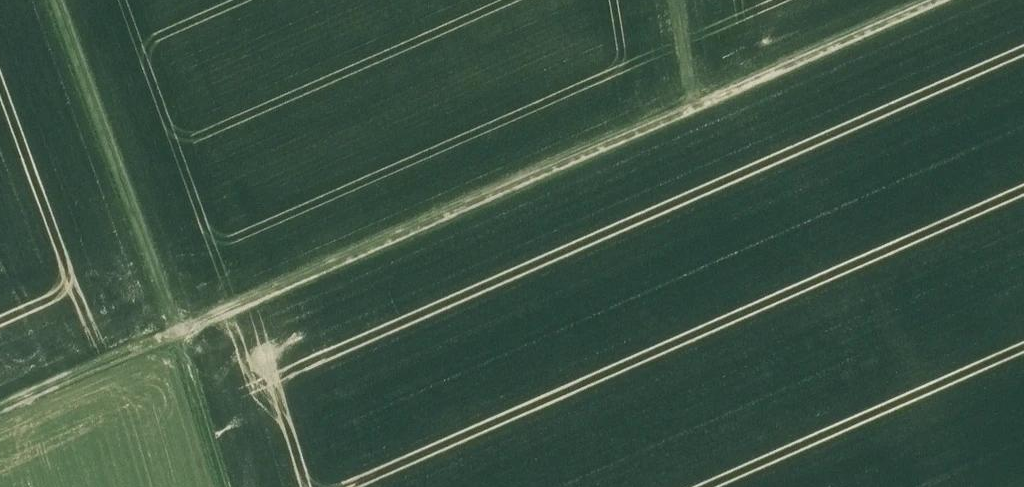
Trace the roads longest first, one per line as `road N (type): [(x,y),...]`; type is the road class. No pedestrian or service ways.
road 1 (track): [(695,109),(0,412)]
road 2 (track): [(52,0),(173,335),(217,486)]
road 3 (track): [(695,109),(944,0)]

